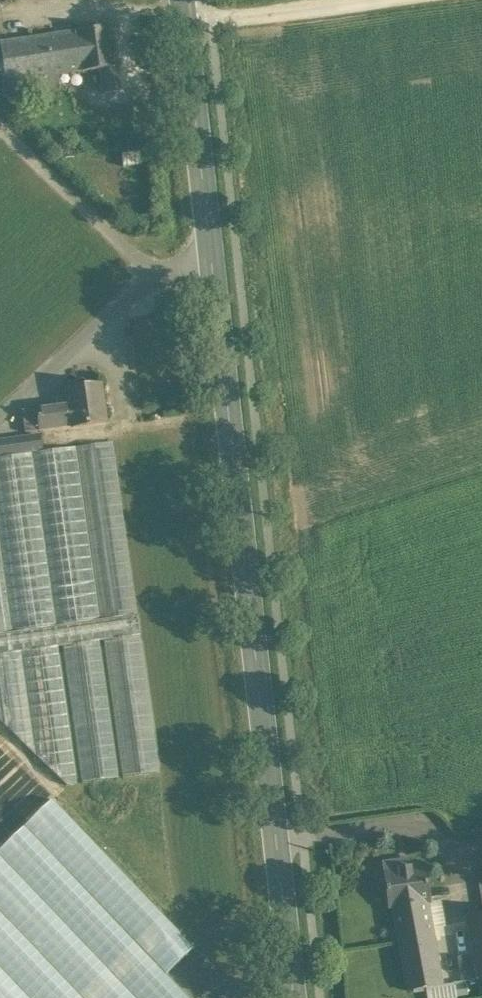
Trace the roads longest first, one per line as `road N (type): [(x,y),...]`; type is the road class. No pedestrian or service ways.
road 1 (secondary): [(182,0),(294,997)]
road 2 (track): [(481,834),(450,838),(437,825),(275,841)]
road 3 (track): [(185,26),(371,0)]

